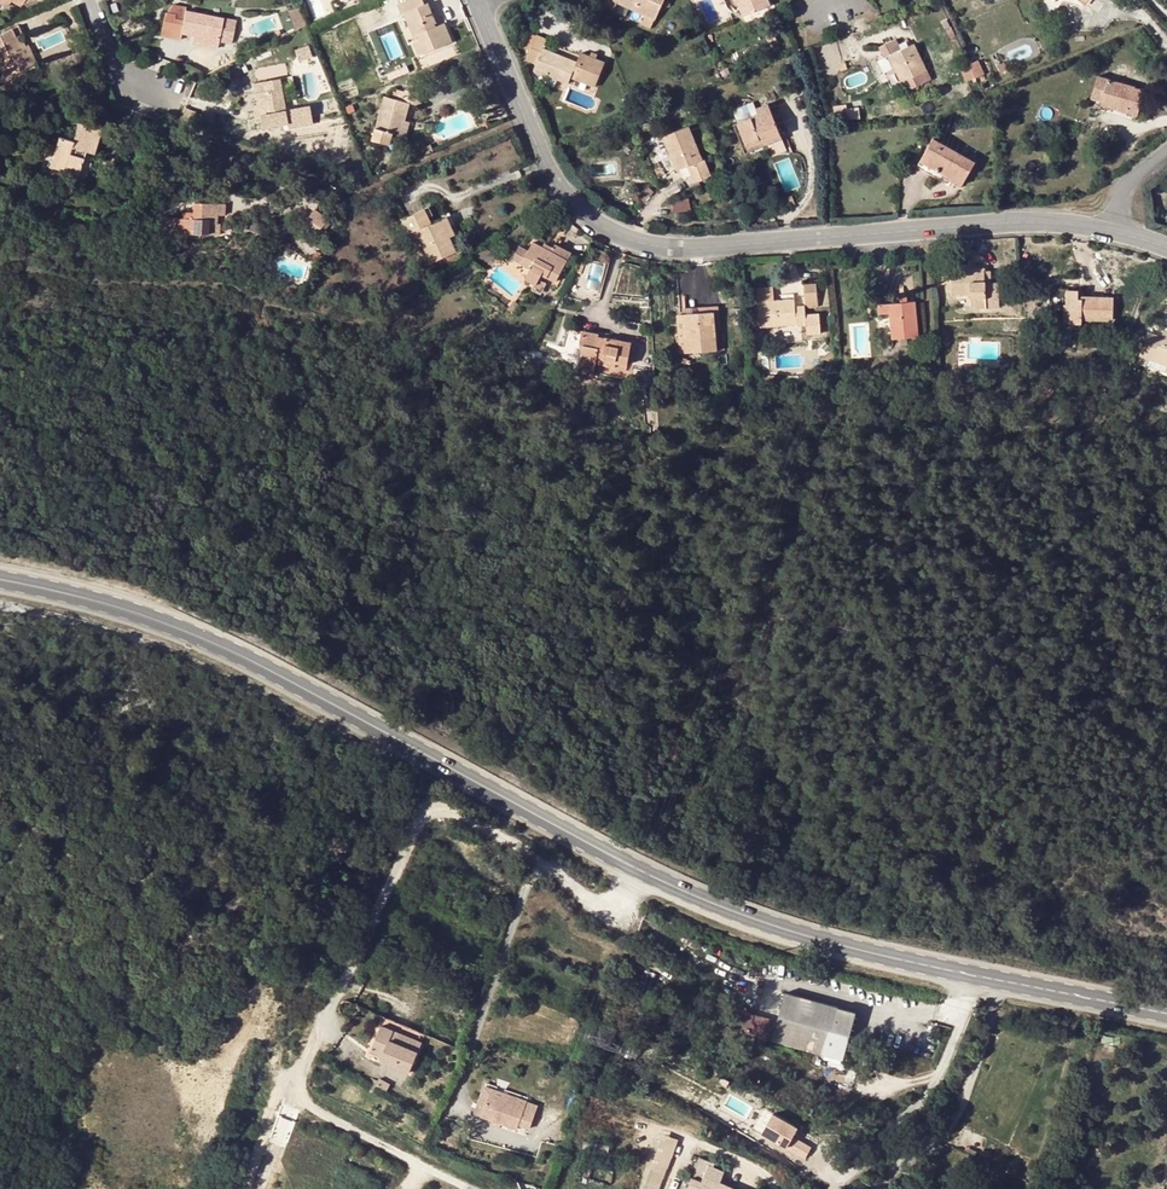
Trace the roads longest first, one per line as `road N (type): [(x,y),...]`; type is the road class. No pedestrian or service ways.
road 1 (residential): [(1166,247),(1009,221),(702,246),(656,248),(625,238),(552,181),(479,0)]
road 2 (residential): [(645,873),(626,900),(600,904),(455,813),(434,810),(422,821),(298,1089),(311,1108),(472,1188)]
road 3 (secondary): [(645,873),(190,636),(0,586)]
road 4 (secondary): [(1166,1015),(785,936),(645,873)]

